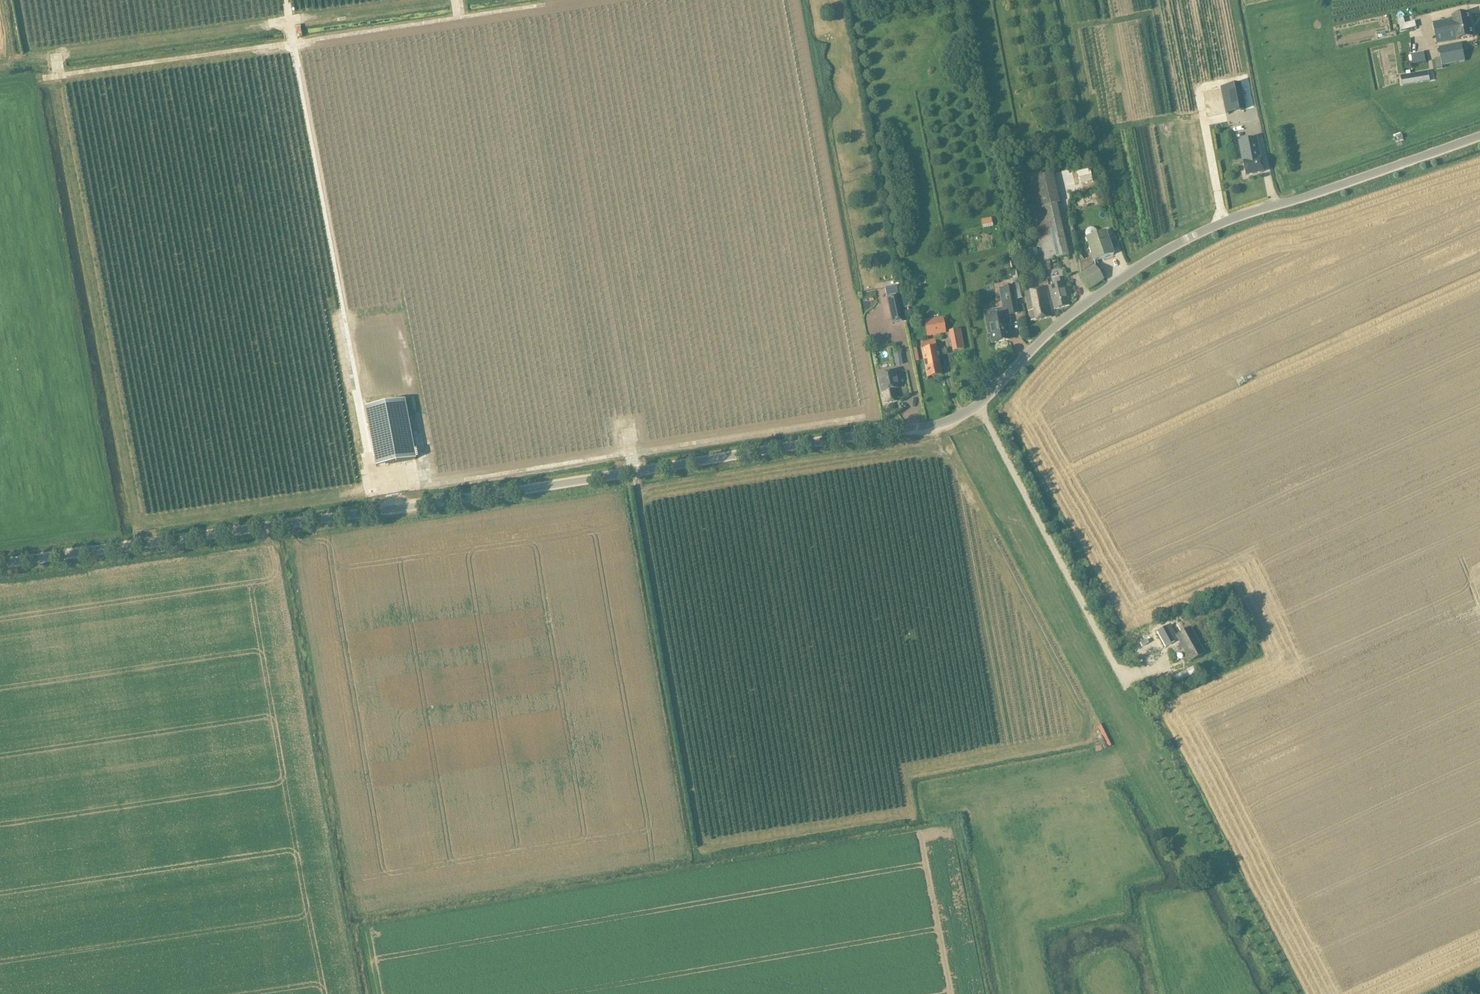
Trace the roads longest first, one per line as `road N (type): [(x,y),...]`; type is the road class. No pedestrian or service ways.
road 1 (unclassified): [(0,572),(943,431),(973,413)]
road 2 (unclassified): [(973,413),(1073,315),(1188,241),(1479,138)]
road 3 (unclassified): [(1106,673),(973,413)]

